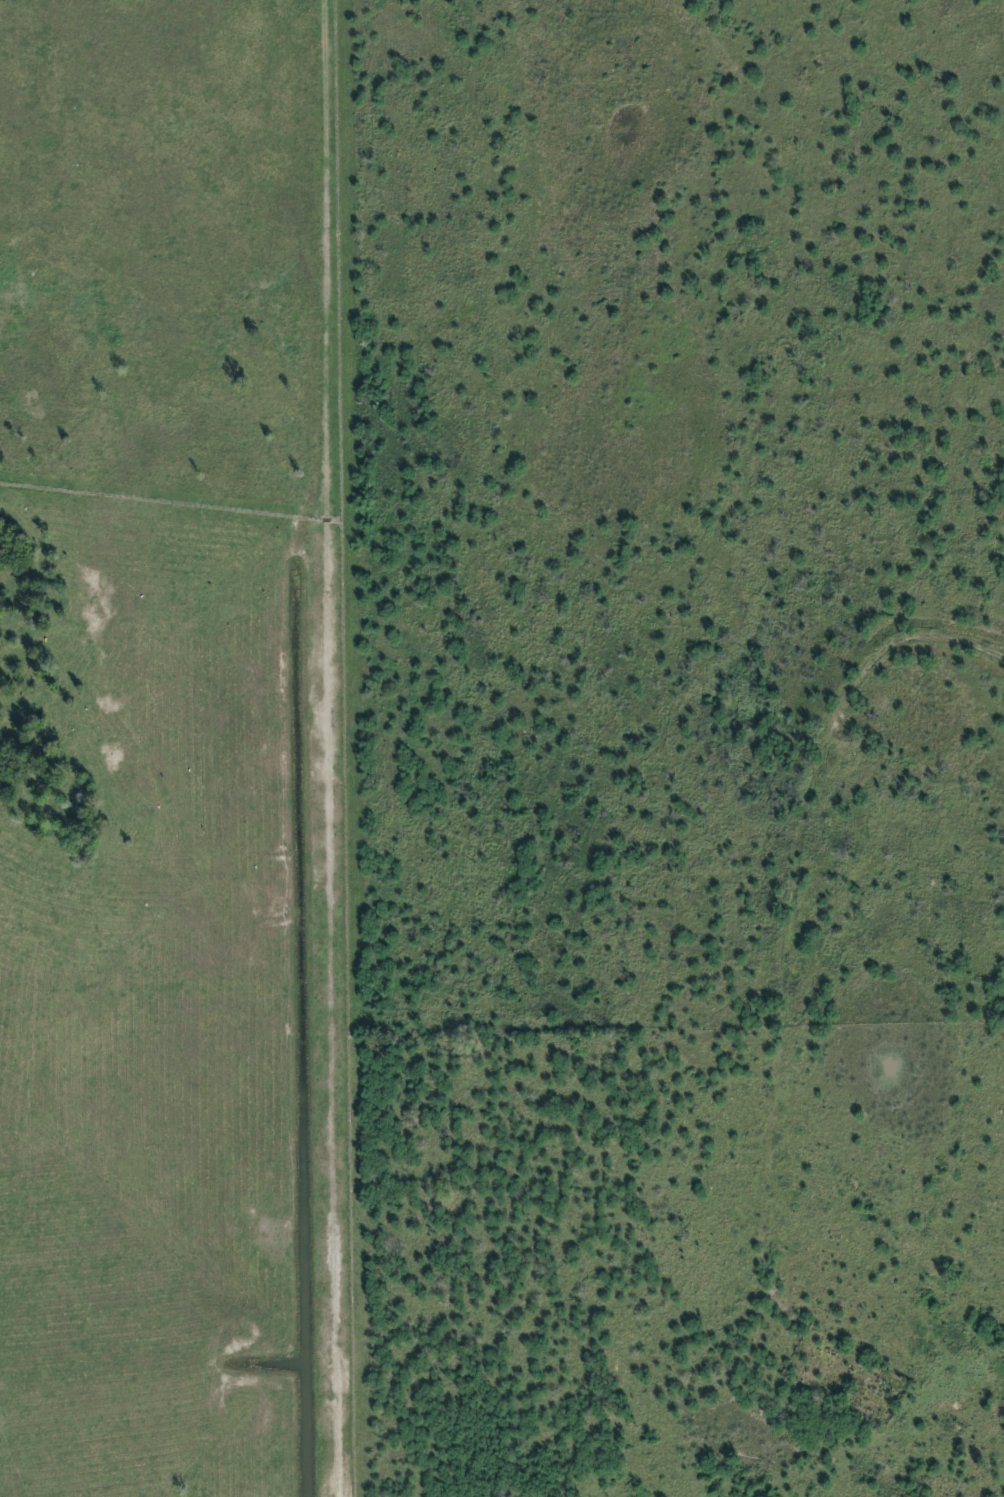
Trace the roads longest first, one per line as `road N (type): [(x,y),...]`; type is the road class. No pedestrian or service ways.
road 1 (residential): [(994,1496),(970,1330),(1003,1284)]

